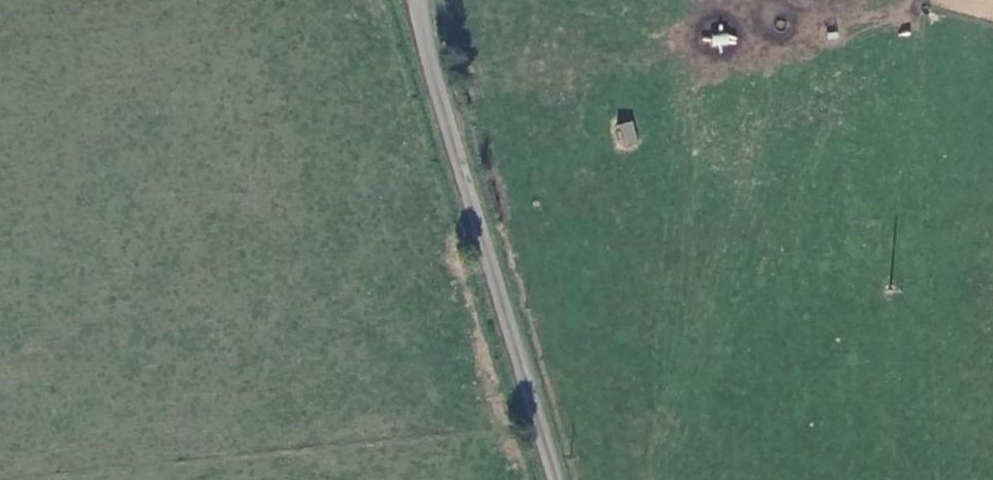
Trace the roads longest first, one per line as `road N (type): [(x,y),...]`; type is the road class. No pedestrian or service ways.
road 1 (unclassified): [(559,479),(418,0)]

